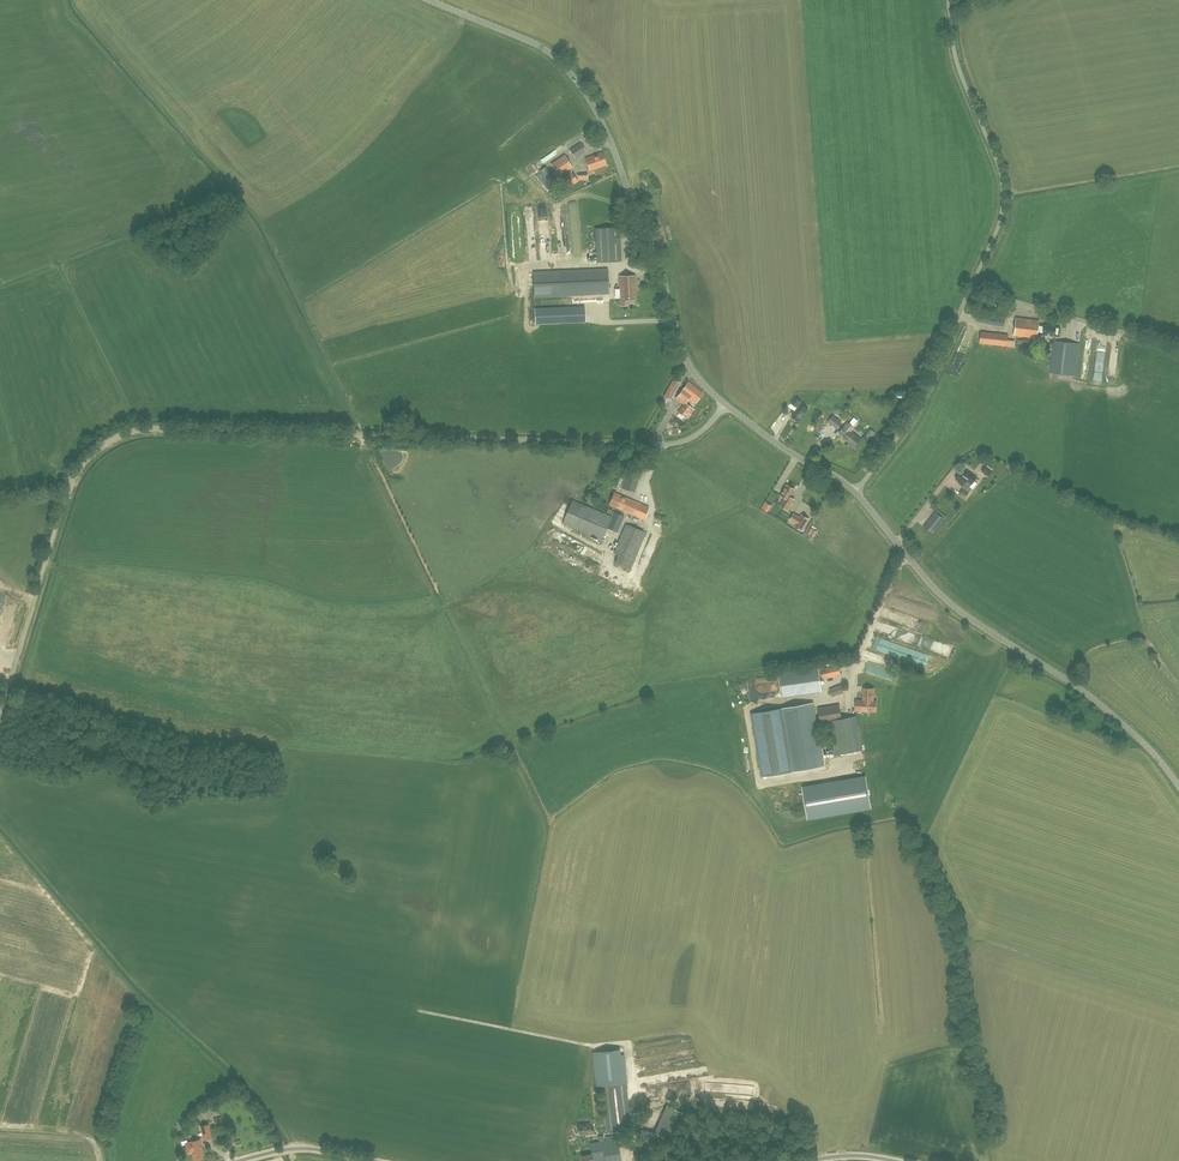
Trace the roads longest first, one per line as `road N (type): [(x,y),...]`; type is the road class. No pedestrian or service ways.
road 1 (unclassified): [(0,715),(70,482),(84,459),(123,433),(680,442),(726,405)]
road 2 (tertiary): [(726,405),(691,370),(613,147),(574,77),(546,51),(427,0)]
road 3 (tertiary): [(1178,787),(1152,747),(1095,696),(957,611),(855,492)]
road 4 (unclassified): [(971,285),(1008,192),(965,81),(949,0)]
road 5 (unclassified): [(855,492),(907,420),(971,285)]
road 6 (unclassified): [(1178,346),(971,285)]
road 7 (tertiary): [(855,492),(726,405)]

